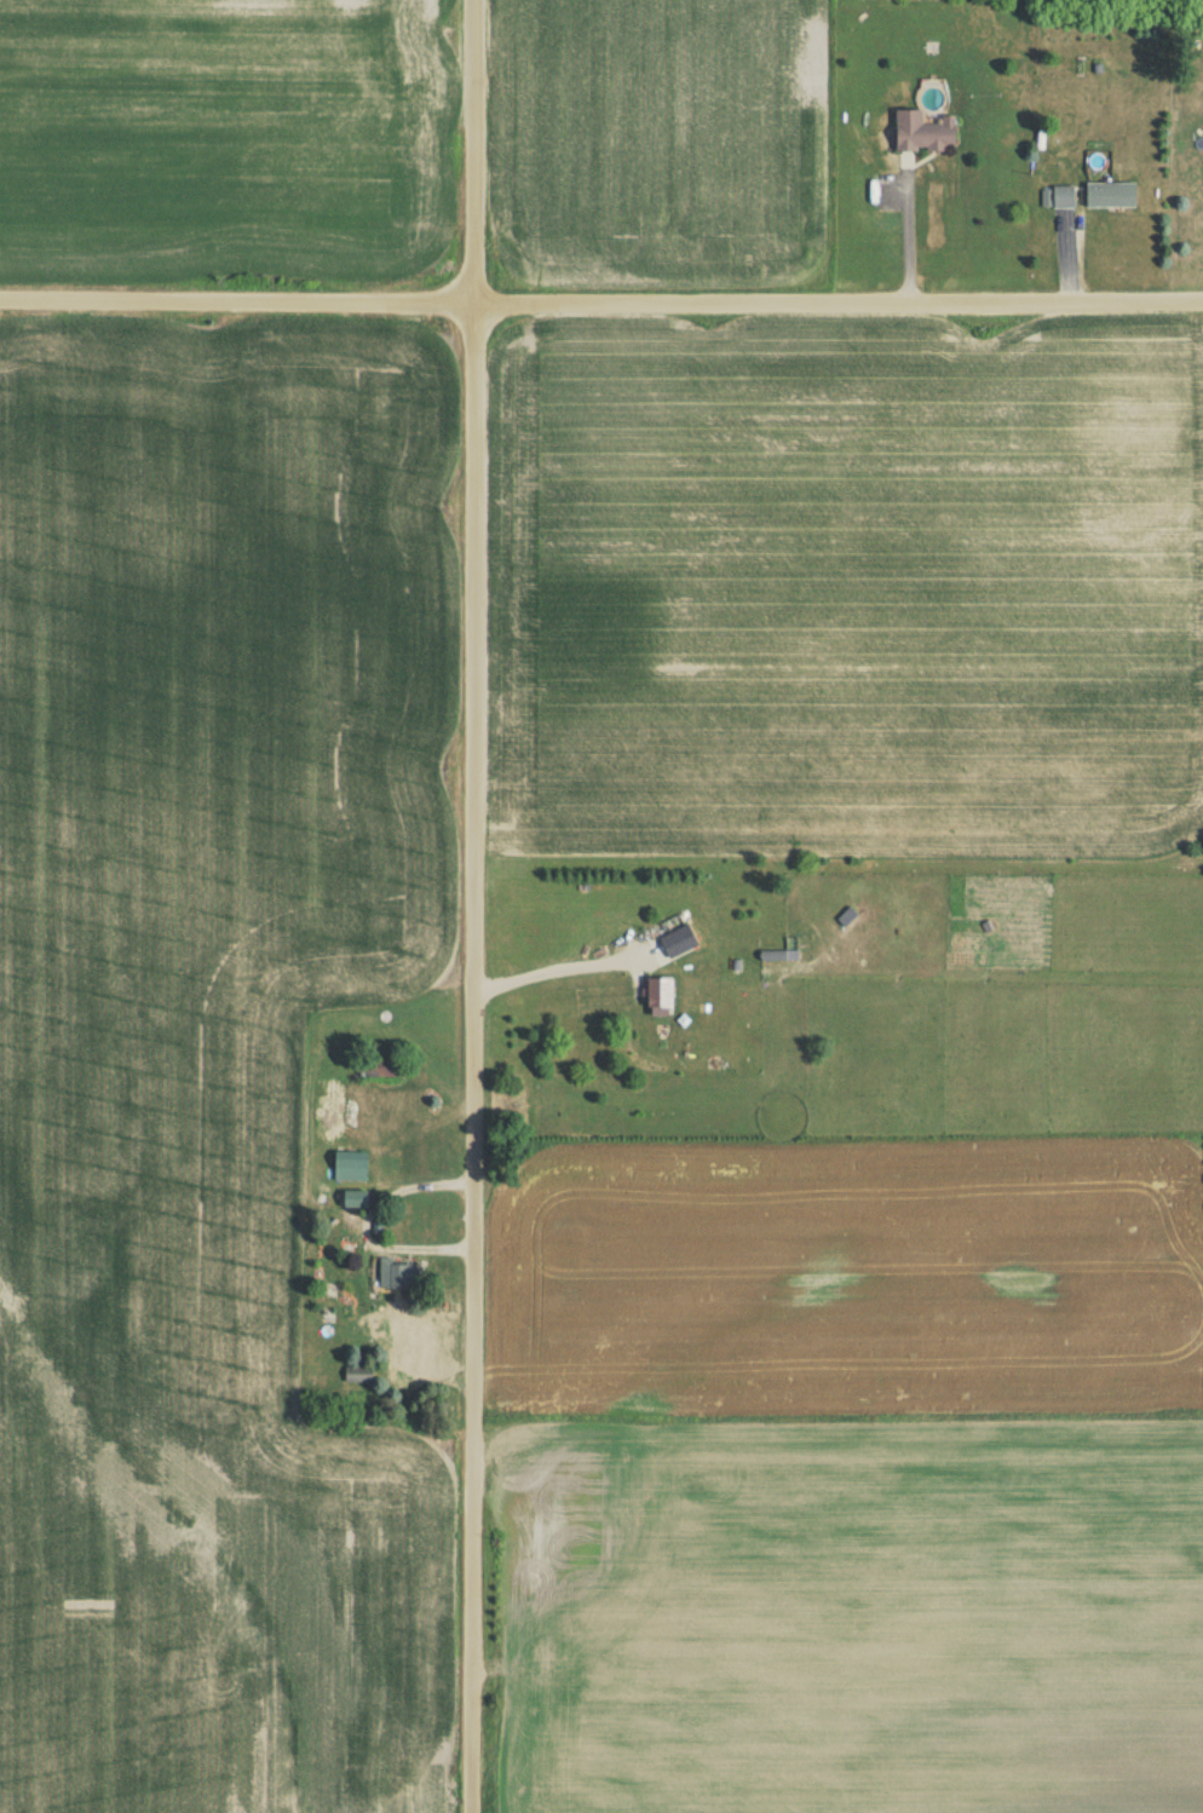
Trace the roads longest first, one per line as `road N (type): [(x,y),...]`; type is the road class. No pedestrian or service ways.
road 1 (residential): [(472,1812),(476,0)]
road 2 (residential): [(1202,305),(355,309),(0,300)]

